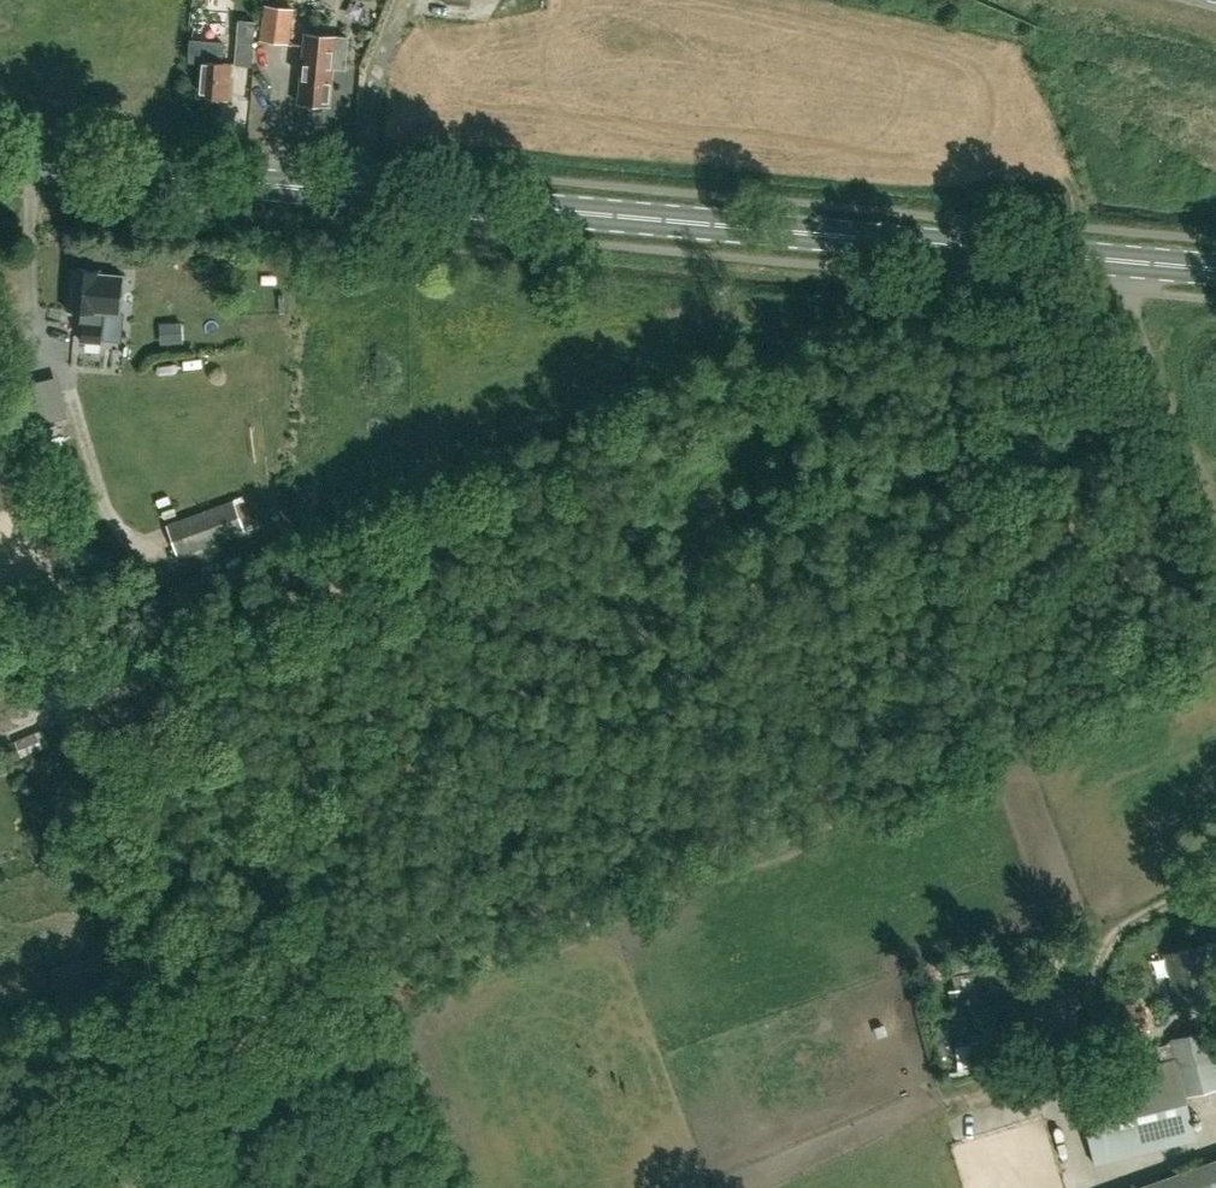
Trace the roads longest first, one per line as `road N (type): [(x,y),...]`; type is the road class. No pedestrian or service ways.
road 1 (tertiary): [(1215,268),(0,161)]

